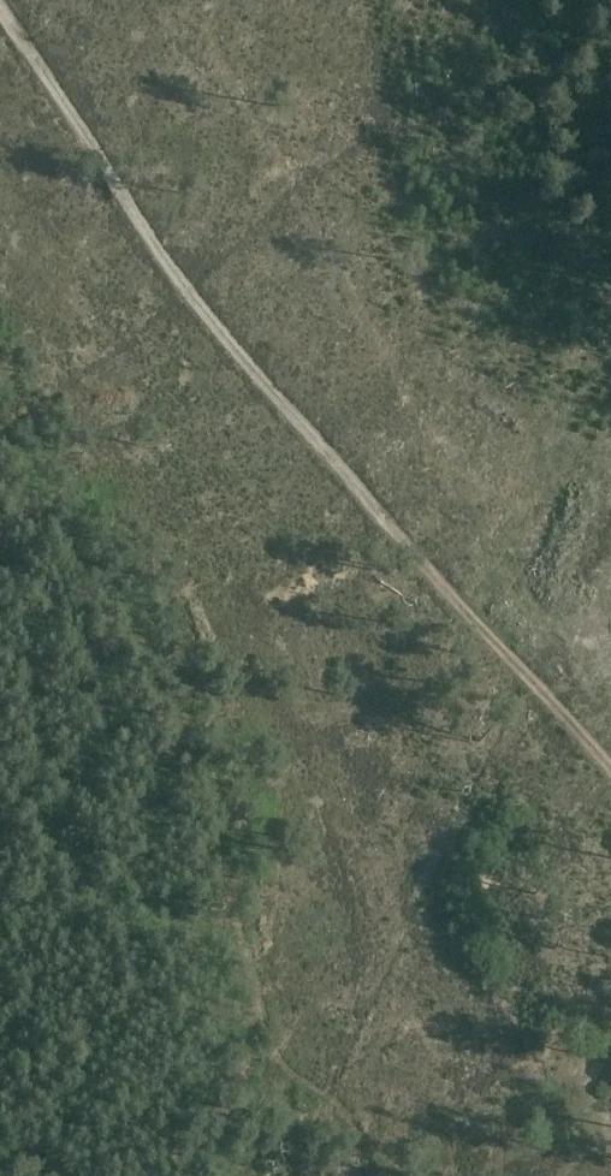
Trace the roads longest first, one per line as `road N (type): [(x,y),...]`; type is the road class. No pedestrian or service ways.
road 1 (track): [(610,763),(187,288),(0,12)]
road 2 (track): [(610,507),(535,683)]

